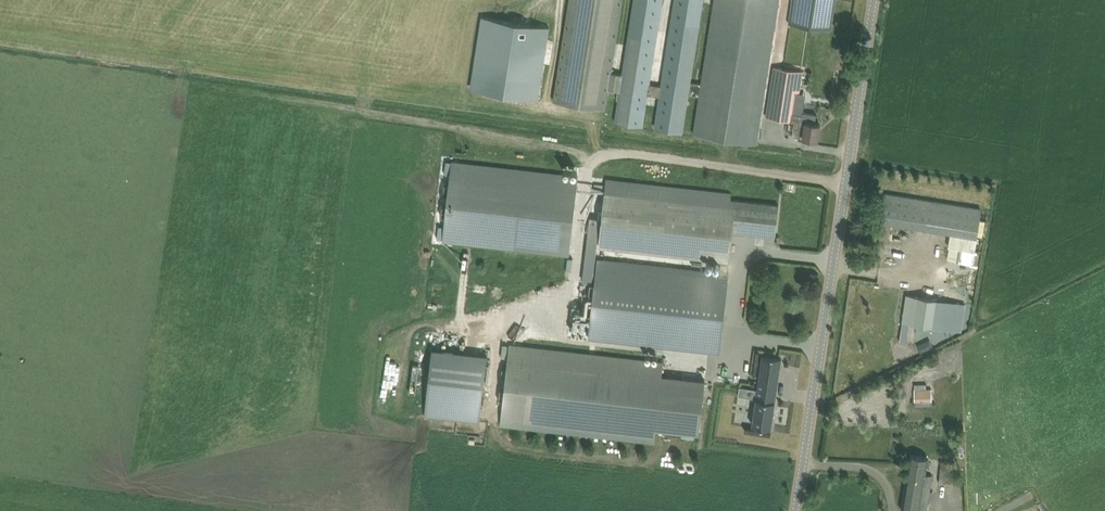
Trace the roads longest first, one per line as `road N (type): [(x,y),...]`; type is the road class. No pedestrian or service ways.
road 1 (tertiary): [(797,510),(875,0)]

